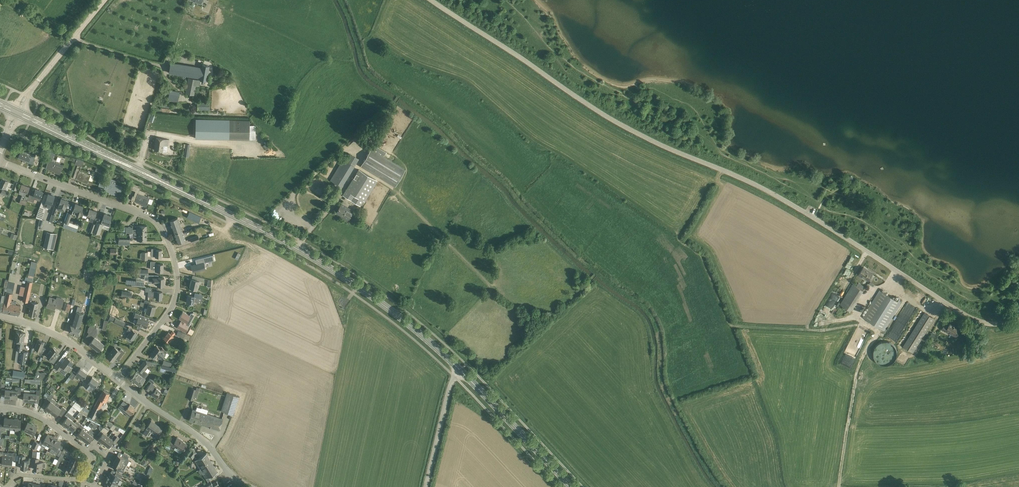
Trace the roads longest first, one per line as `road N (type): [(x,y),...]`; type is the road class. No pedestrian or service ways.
road 1 (unclassified): [(1004,324),(972,319),(760,187),(611,120),(431,0)]
road 2 (primary): [(460,370),(309,255),(20,114)]
road 3 (residential): [(118,380),(176,298),(178,273),(160,225),(0,162)]
road 4 (unclassified): [(252,486),(198,436),(118,380)]
road 5 (primary): [(571,486),(460,370)]
road 6 (unclassified): [(118,380),(60,336),(0,316)]
road 7 (unclassified): [(26,95),(106,0)]
road 8 (unclassified): [(426,486),(460,370)]

